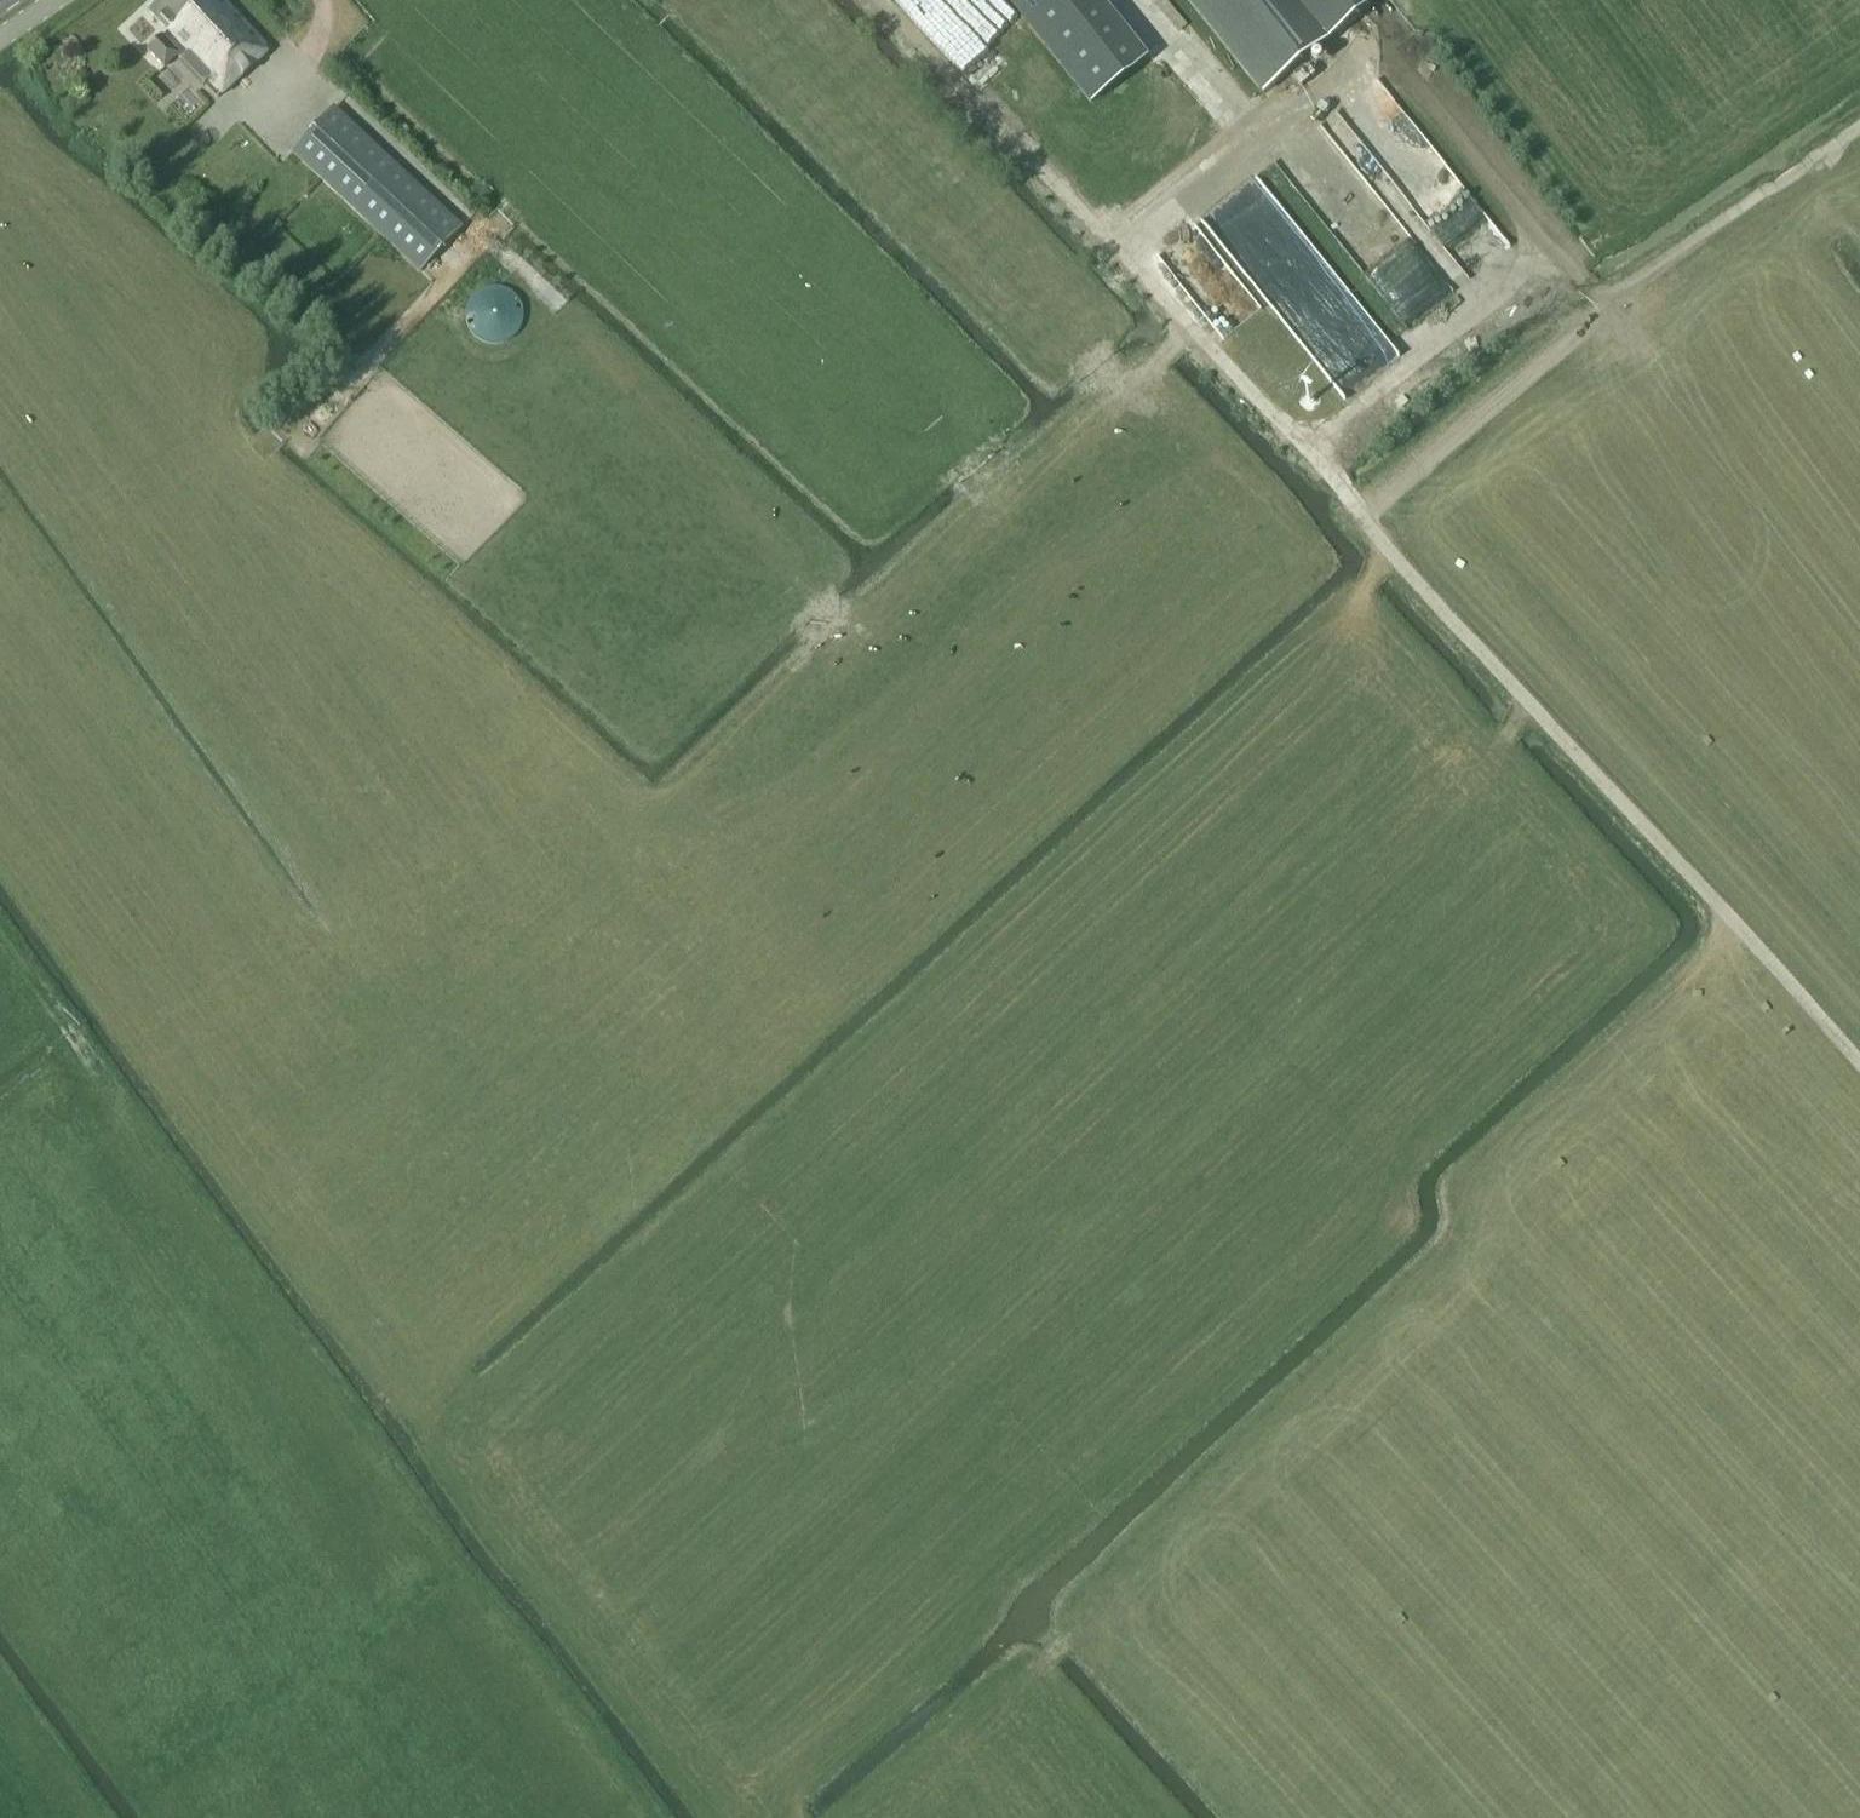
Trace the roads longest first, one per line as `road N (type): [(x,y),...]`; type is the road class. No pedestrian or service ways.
road 1 (track): [(1310,451),(1390,551),(1859,1066)]
road 2 (track): [(1529,238),(1601,296),(1859,128)]

